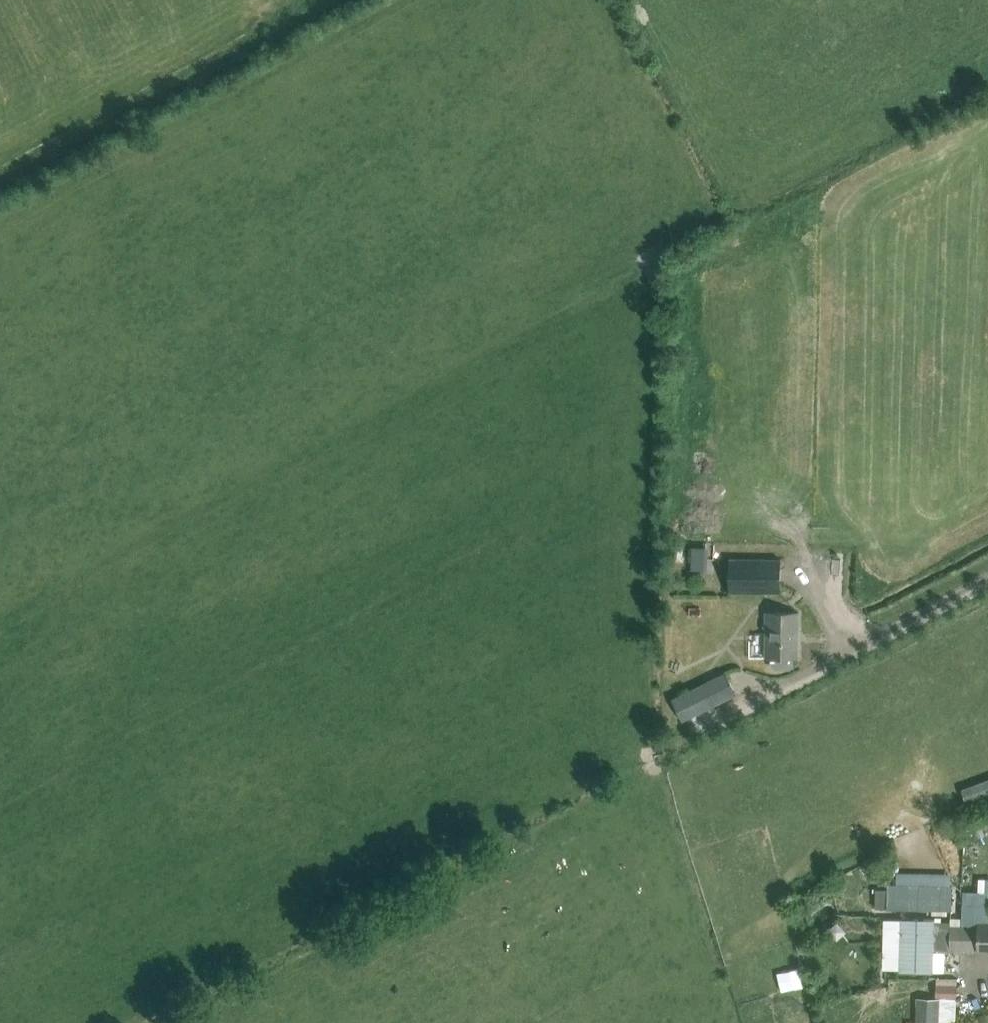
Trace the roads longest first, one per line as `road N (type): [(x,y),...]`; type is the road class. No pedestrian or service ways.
road 1 (track): [(987,579),(853,645)]

